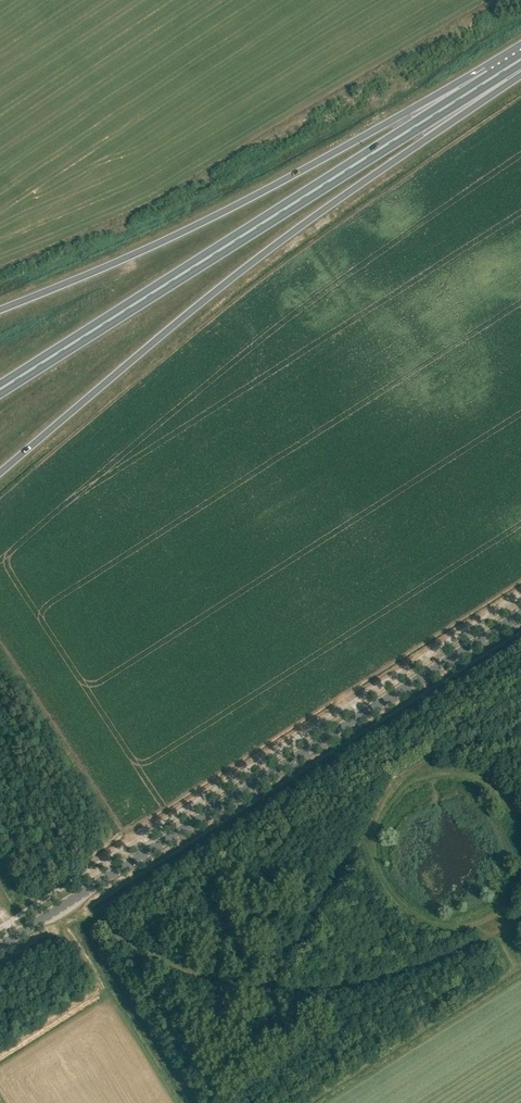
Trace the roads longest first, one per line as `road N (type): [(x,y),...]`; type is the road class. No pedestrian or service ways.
road 1 (trunk): [(0,474),(226,283),(520,64)]
road 2 (tertiary): [(0,946),(520,613)]
road 3 (trunk): [(0,388),(491,78)]
road 4 (trunk): [(491,78),(403,114),(130,257),(0,310)]

